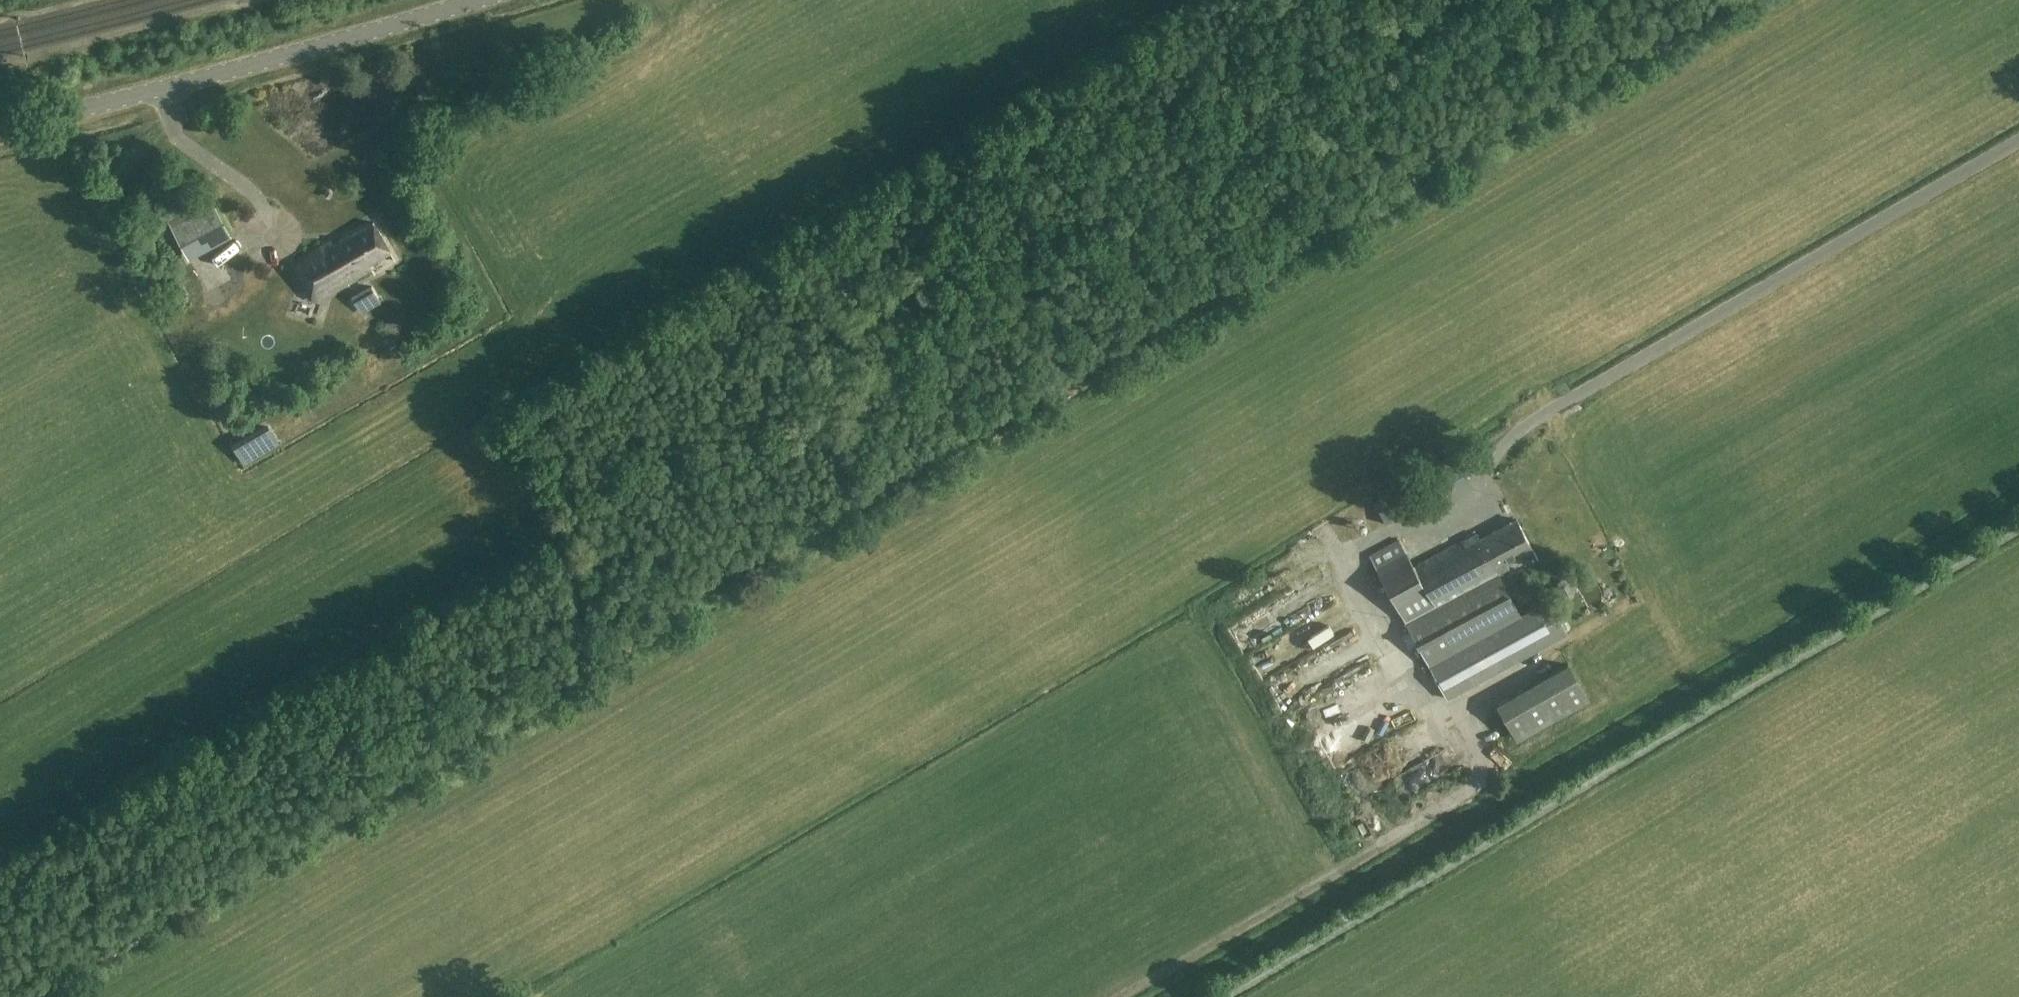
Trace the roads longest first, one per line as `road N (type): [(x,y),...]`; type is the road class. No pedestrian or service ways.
road 1 (unclassified): [(0,132),(479,0)]

